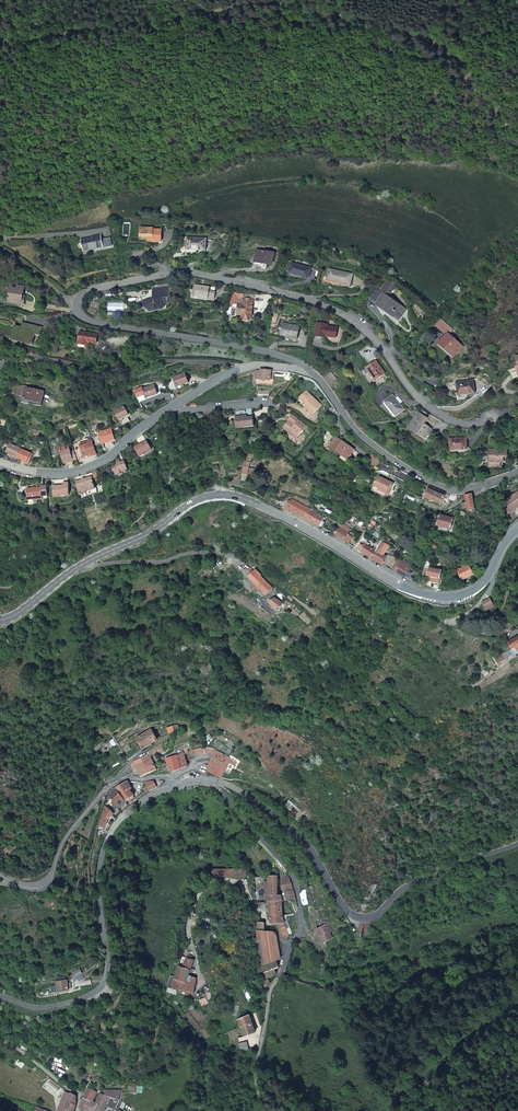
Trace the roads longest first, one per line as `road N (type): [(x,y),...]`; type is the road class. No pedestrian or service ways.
road 1 (residential): [(311,371),(253,348),(87,321),(72,304),(99,287),(187,270),(315,300),(377,340),(413,391),(443,416),(461,423),(491,417)]
road 2 (secondary): [(0,620),(208,496),(242,497),(399,585),(455,599),(485,581),(517,528)]
road 3 (track): [(517,134),(436,43),(321,11),(265,3),(0,45)]
road 4 (tertiary): [(201,781),(222,783),(283,820),(360,919),(432,874),(517,844)]
road 5 (unclassified): [(201,781),(229,798),(296,882),(300,932),(269,991),(254,1063),(263,1110)]
road 6 (tertiary): [(0,995),(44,1008),(99,990),(108,970),(99,883),(113,828),(154,794),(181,787)]
road 7 (residential): [(517,472),(457,491),(417,474),(353,428),(311,371)]
road 8 (unclassified): [(181,787),(170,777),(128,778),(102,792),(70,831),(48,881),(29,886),(0,877)]
road 9 (track): [(348,1110),(517,1001)]
road 10 (residential): [(164,412),(100,465),(62,474),(0,462)]
road 11 (residential): [(311,371),(251,365),(164,412)]

